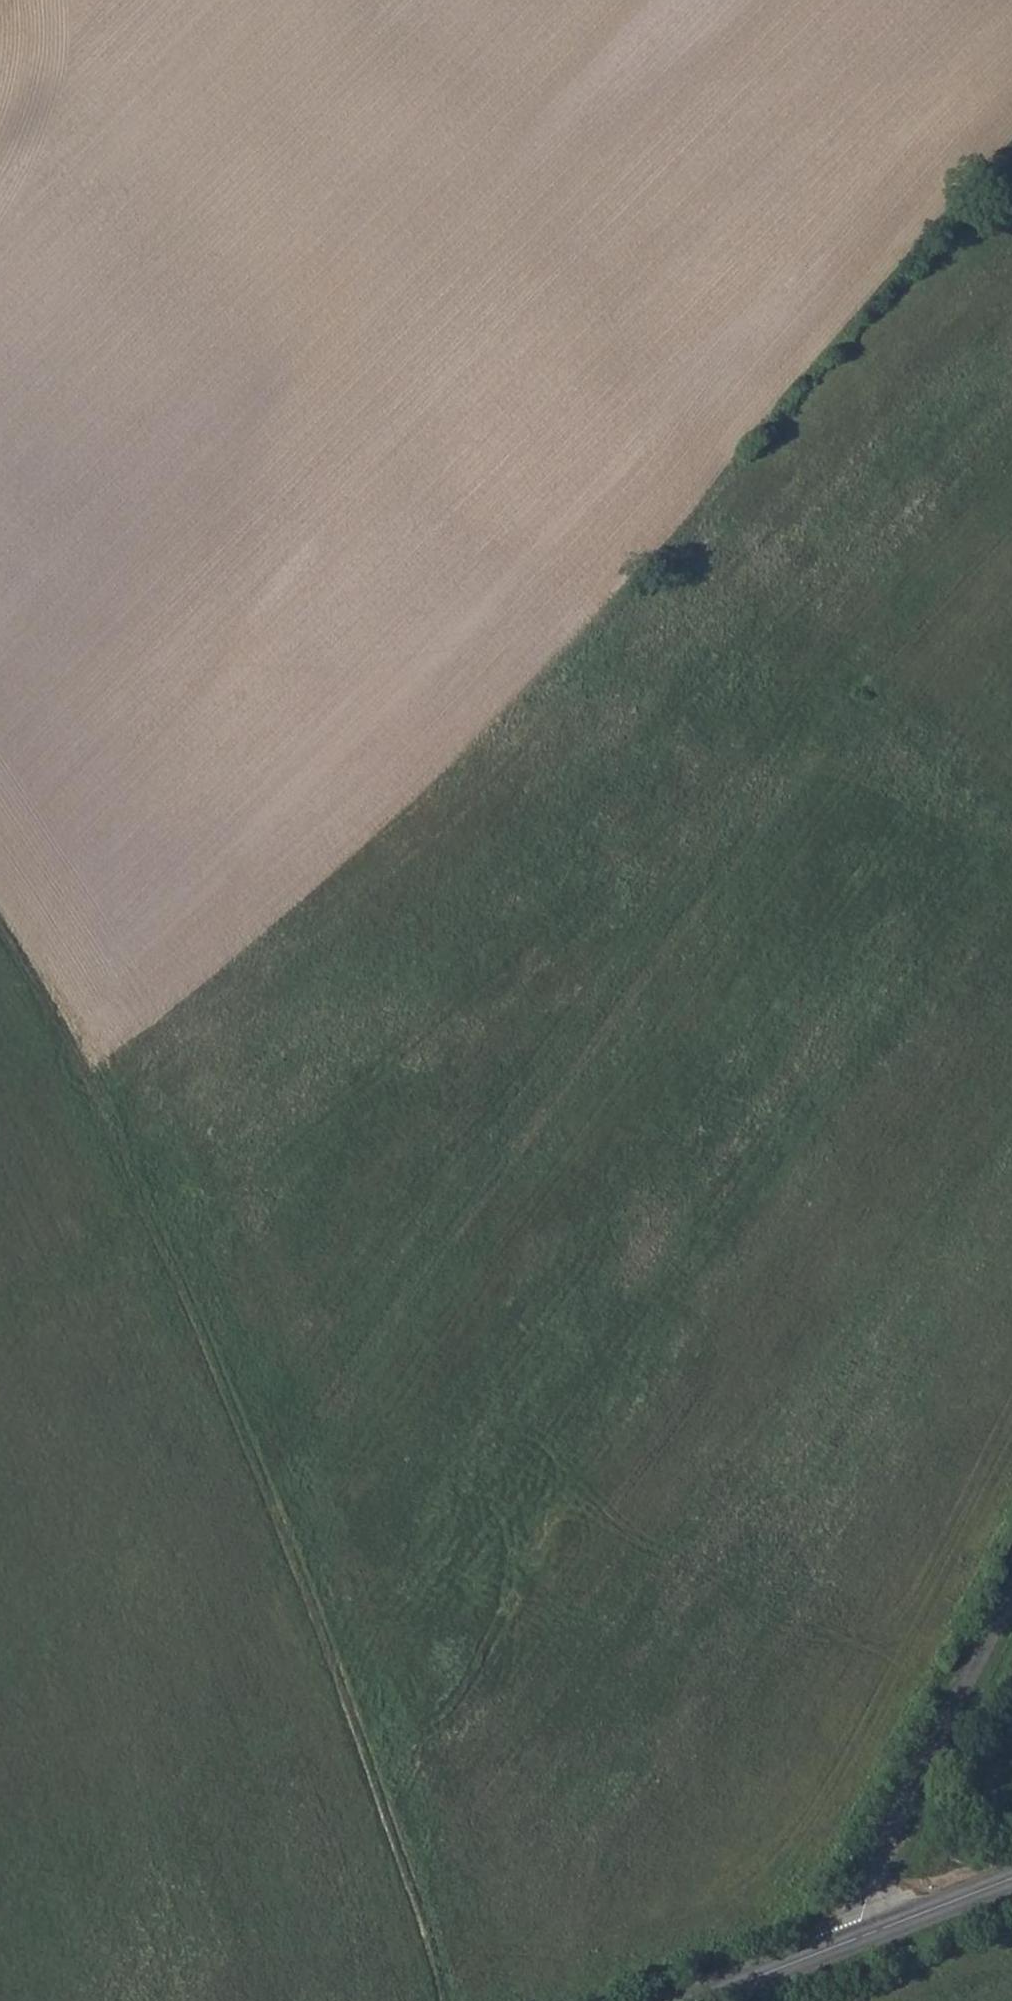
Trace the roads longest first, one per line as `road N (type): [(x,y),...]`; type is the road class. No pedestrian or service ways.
road 1 (unclassified): [(1011,1586),(883,1847),(860,1916),(863,1937)]
road 2 (track): [(1011,854),(815,757)]
road 3 (tertiary): [(699,2000),(863,1937)]
road 4 (tertiary): [(863,1937),(1011,1878)]

